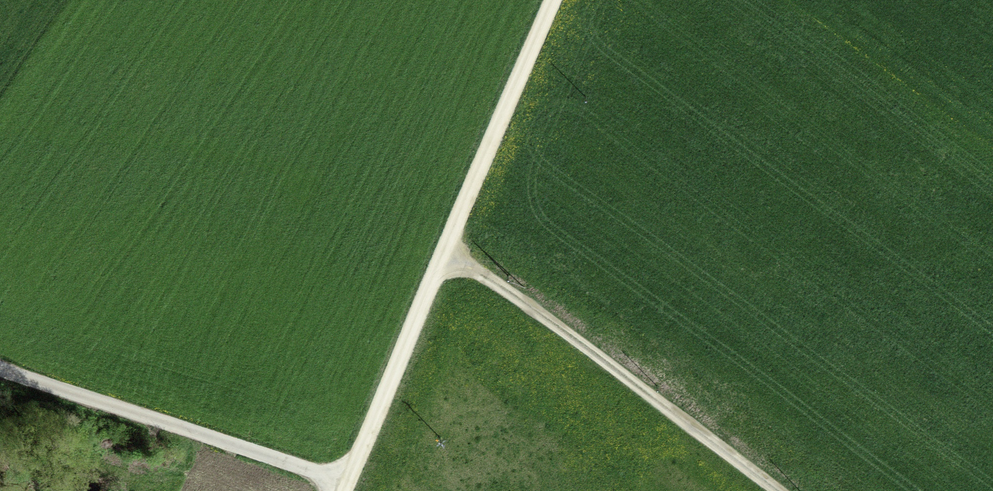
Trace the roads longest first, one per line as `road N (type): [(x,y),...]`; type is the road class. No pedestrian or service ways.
road 1 (track): [(558,0),(345,490)]
road 2 (track): [(444,262),(762,490)]
road 3 (unclassified): [(350,480),(0,366)]

